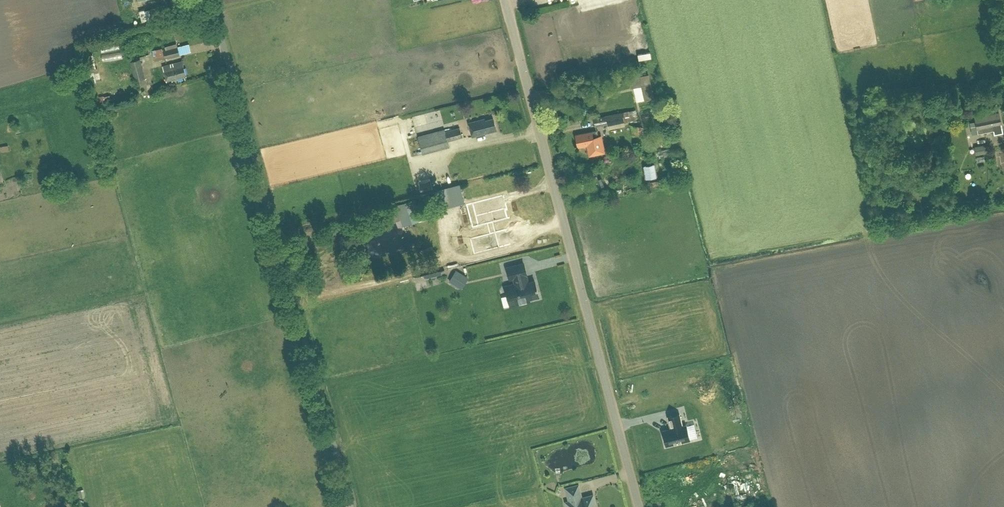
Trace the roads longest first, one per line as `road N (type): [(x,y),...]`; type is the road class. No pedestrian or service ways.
road 1 (unclassified): [(351,506),(212,0)]
road 2 (unclassified): [(640,506),(506,0)]

